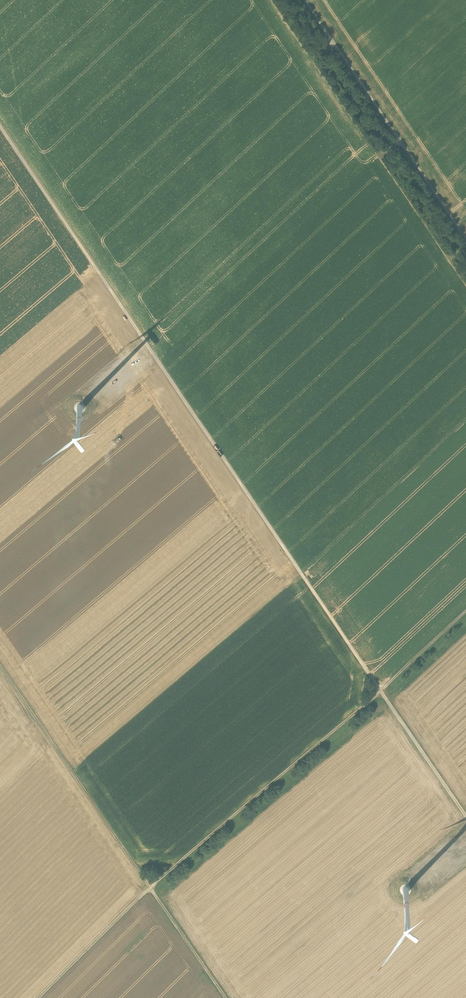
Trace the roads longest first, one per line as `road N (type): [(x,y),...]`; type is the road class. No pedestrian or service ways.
road 1 (track): [(0,127),(465,818)]
road 2 (track): [(36,997),(150,887),(465,611)]
road 3 (track): [(0,665),(226,997)]
road 4 (track): [(308,0),(465,234)]

